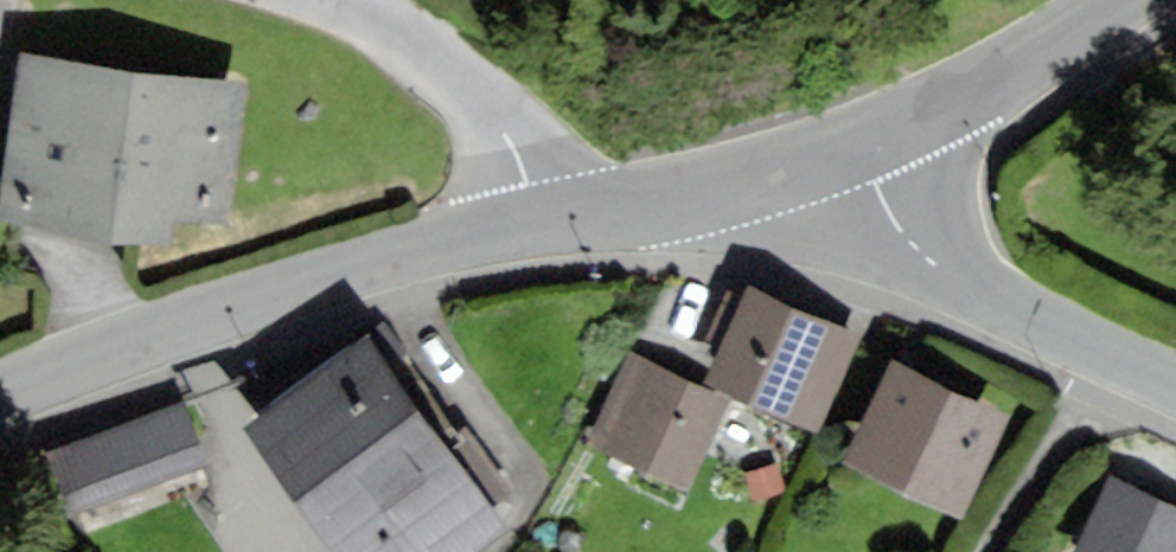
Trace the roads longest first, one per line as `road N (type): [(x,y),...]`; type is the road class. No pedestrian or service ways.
road 1 (unclassified): [(552,222),(337,277),(0,400)]
road 2 (unclassified): [(859,146),(887,211),(941,268),(990,302),(1175,390)]
road 3 (residential): [(312,0),(409,49),(481,108),(552,222)]
road 4 (unclassified): [(552,222),(859,146)]
road 5 (residential): [(859,146),(995,79),(1128,0)]

